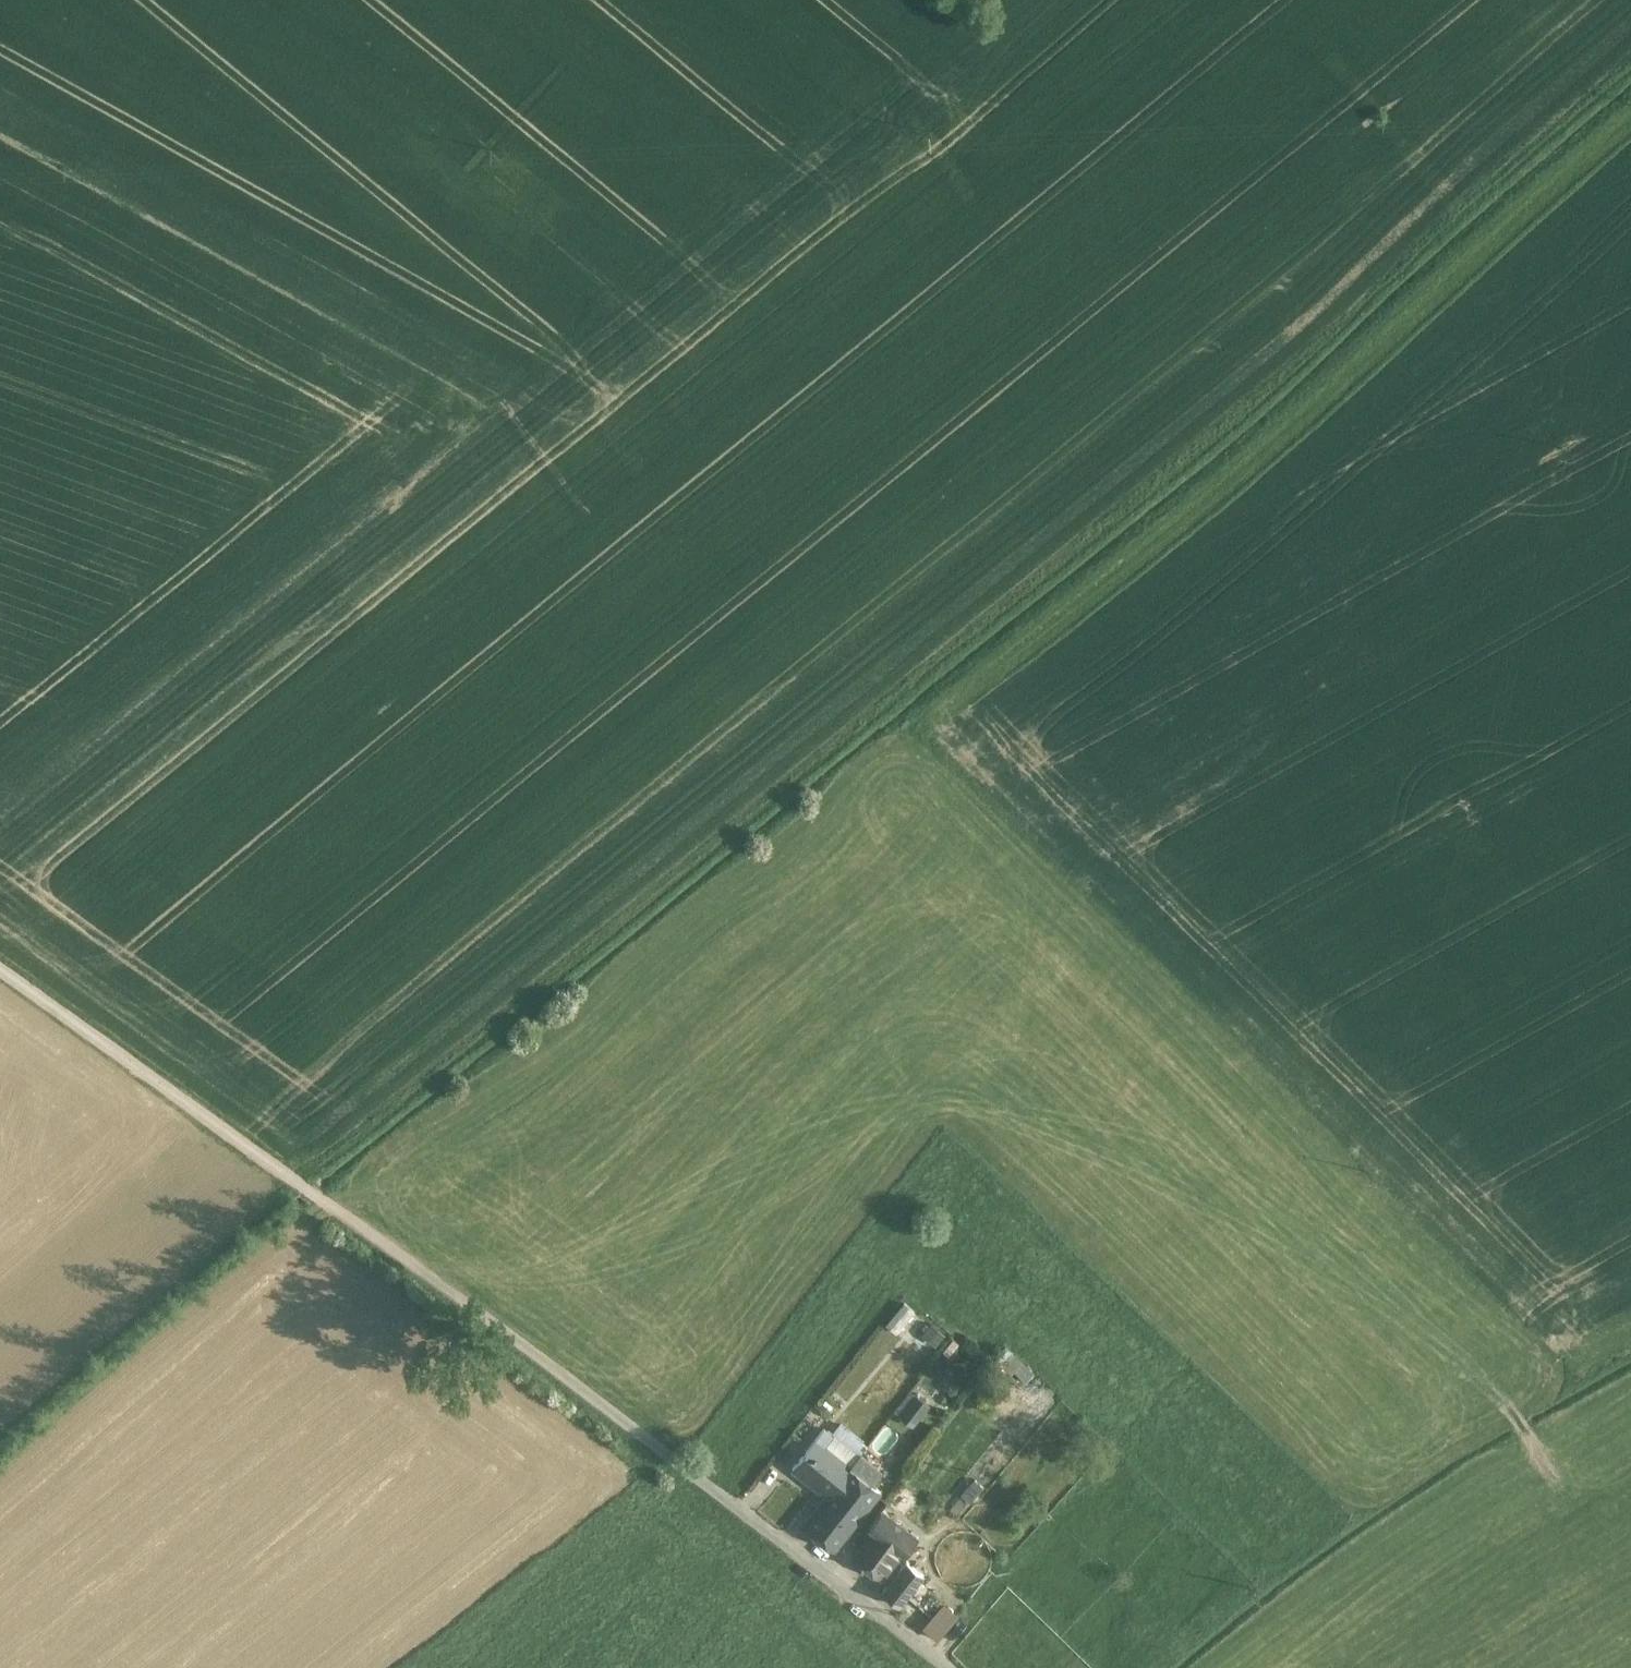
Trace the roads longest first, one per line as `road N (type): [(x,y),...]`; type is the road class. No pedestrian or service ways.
road 1 (unclassified): [(948,1667),(0,963)]

